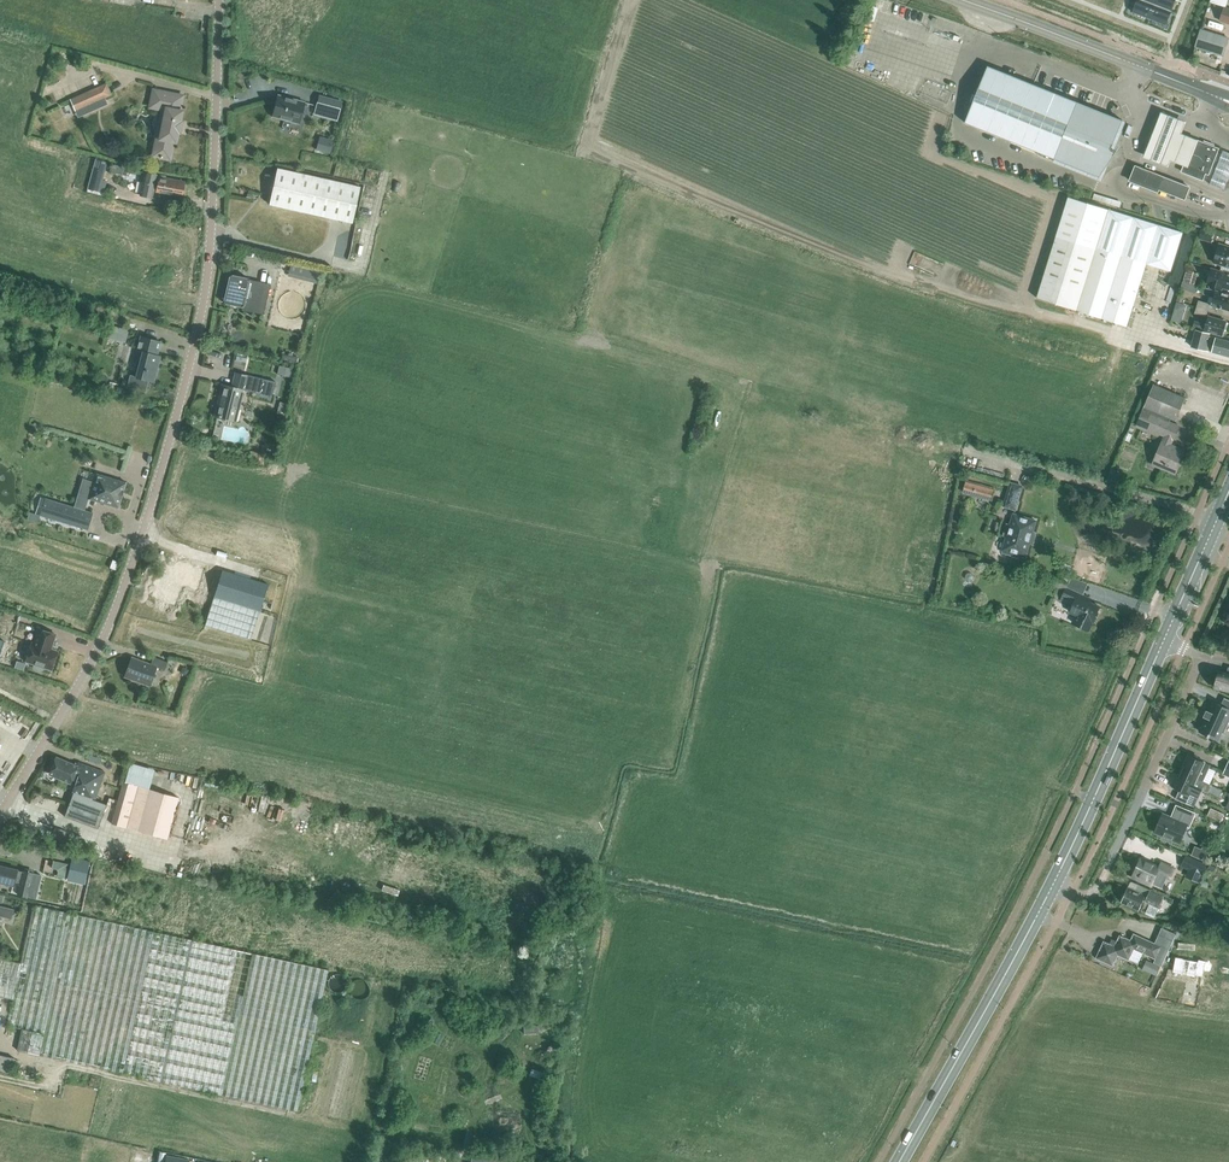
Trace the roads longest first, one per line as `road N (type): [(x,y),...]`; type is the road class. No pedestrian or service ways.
road 1 (unclassified): [(0,813),(90,665),(165,459),(209,266),(219,0)]
road 2 (primary): [(1054,884),(1213,528)]
road 3 (primary): [(899,1161),(1054,884)]
road 4 (residential): [(1202,656),(1098,886),(1079,894),(1054,884)]
road 5 (tertiary): [(1228,102),(962,0)]

